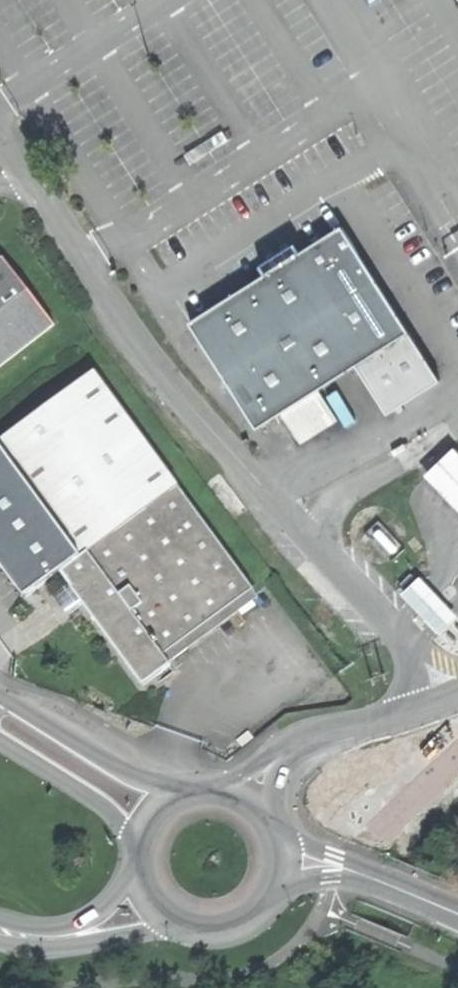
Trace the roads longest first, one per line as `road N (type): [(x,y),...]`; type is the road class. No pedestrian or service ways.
road 1 (secondary): [(180,791),(0,691)]
road 2 (secondary): [(0,941),(59,945),(193,927)]
road 3 (secondary): [(0,742),(101,806),(138,844)]
road 4 (secondary): [(137,866),(82,918),(49,927),(0,918)]

